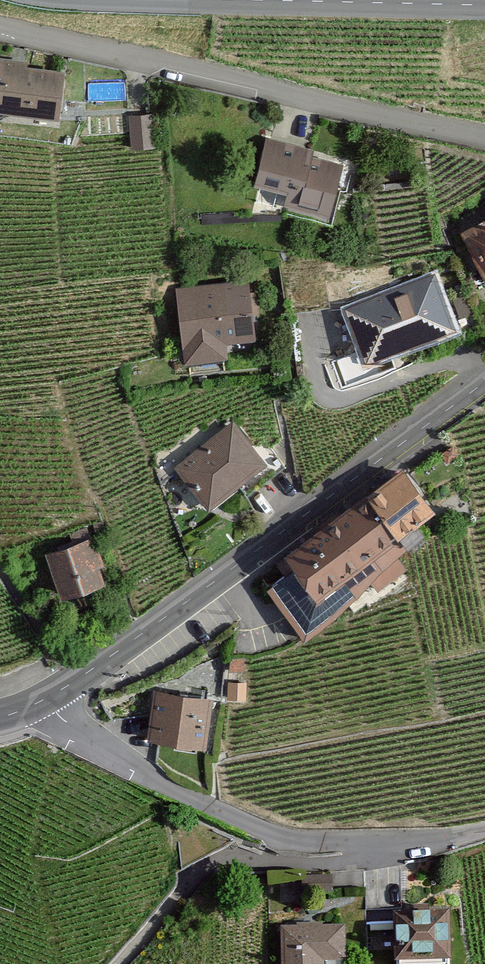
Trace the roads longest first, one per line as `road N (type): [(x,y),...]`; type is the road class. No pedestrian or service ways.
road 1 (tertiary): [(484,382),(239,568),(28,708)]
road 2 (residential): [(0,24),(28,38),(484,138)]
road 3 (unclassified): [(28,708),(255,828),(298,843),(376,843)]
road 4 (unclassified): [(124,963),(190,880),(223,862),(349,860),(376,843)]
road 5 (tertiary): [(208,0),(484,6)]

